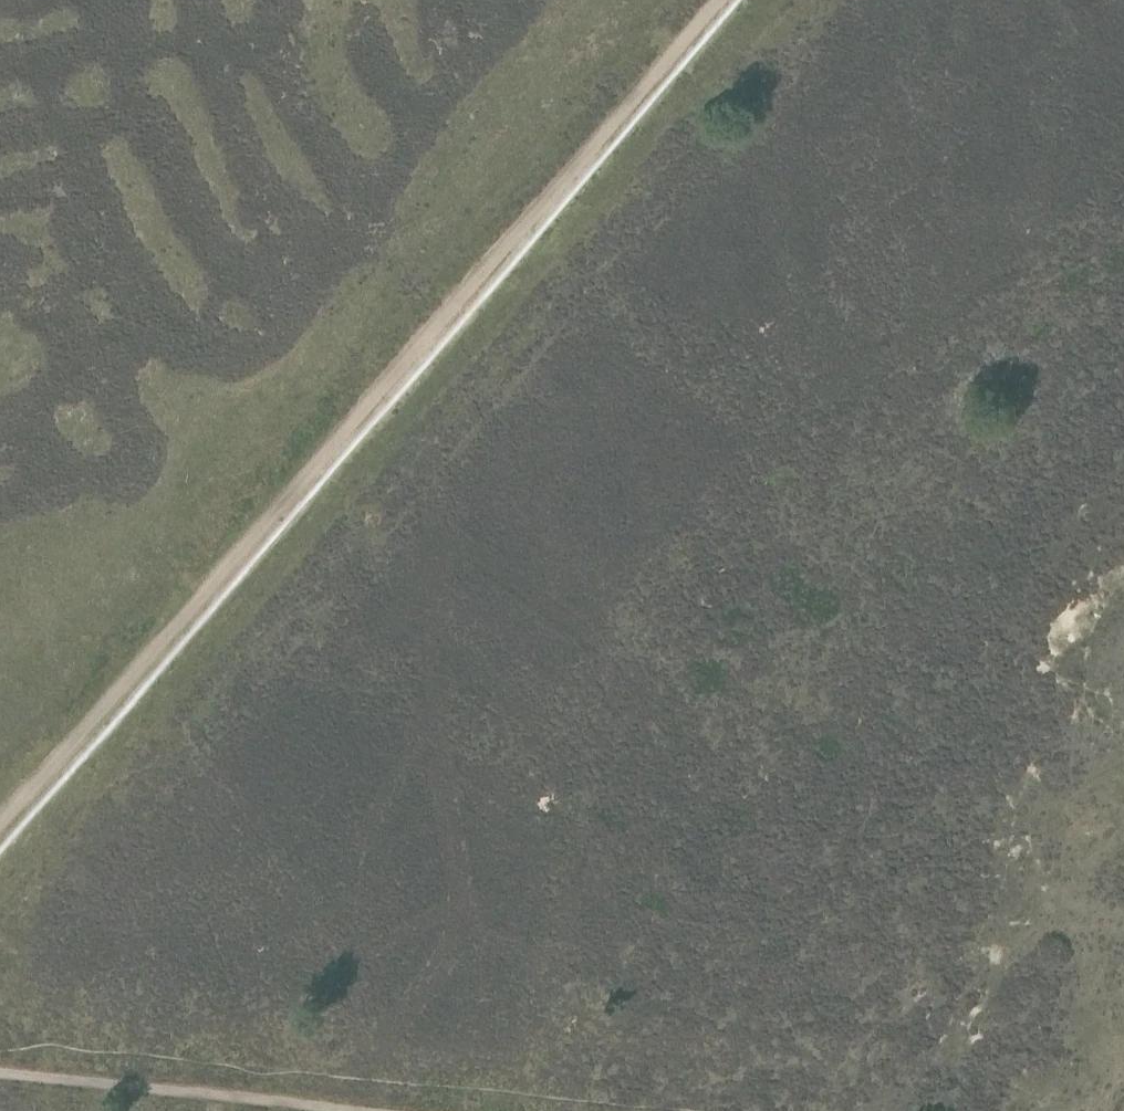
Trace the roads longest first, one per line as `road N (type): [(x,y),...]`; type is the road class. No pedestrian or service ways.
road 1 (track): [(709,0),(0,822)]
road 2 (track): [(341,1110),(0,1074)]

